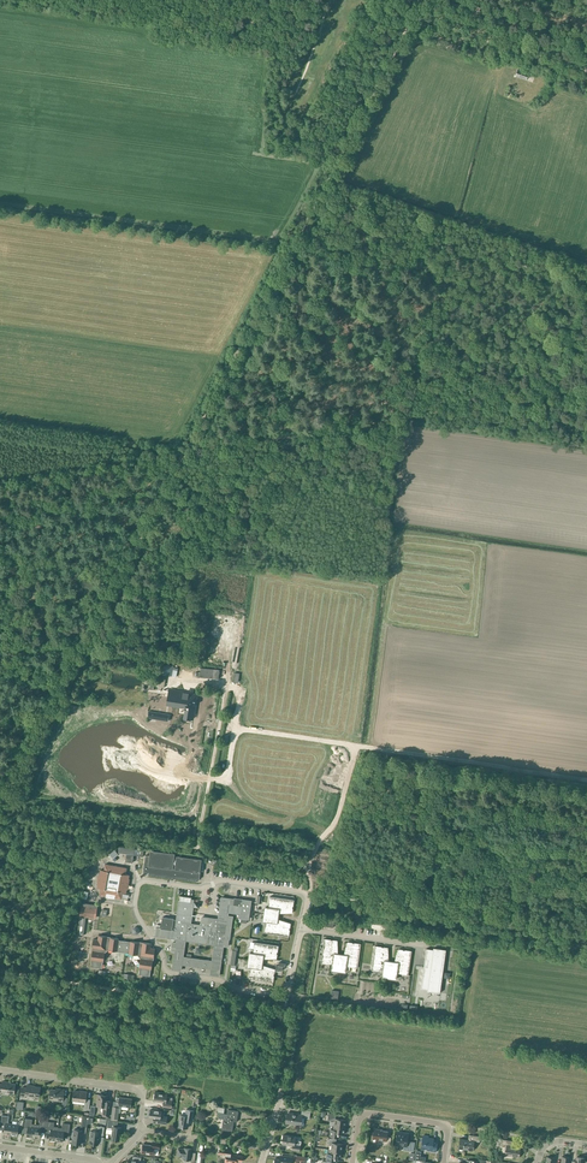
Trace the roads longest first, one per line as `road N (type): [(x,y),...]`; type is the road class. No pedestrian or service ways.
road 1 (track): [(181,458),(0,808)]
road 2 (track): [(344,149),(181,458)]
road 3 (track): [(0,973),(184,995),(284,1017)]
road 4 (residential): [(260,1162),(279,1100),(285,1007),(302,928)]
road 5 (residential): [(141,1131),(144,1090),(0,1071)]
road 6 (track): [(0,430),(181,458)]
road 7 (track): [(414,16),(586,71)]
road 8 (residential): [(302,928),(310,890),(300,864),(202,847)]
road 9 (residential): [(353,1162),(365,1114),(444,1127),(444,1162)]
road 10 (track): [(414,16),(344,149)]
road 11 (residential): [(302,928),(428,944)]

